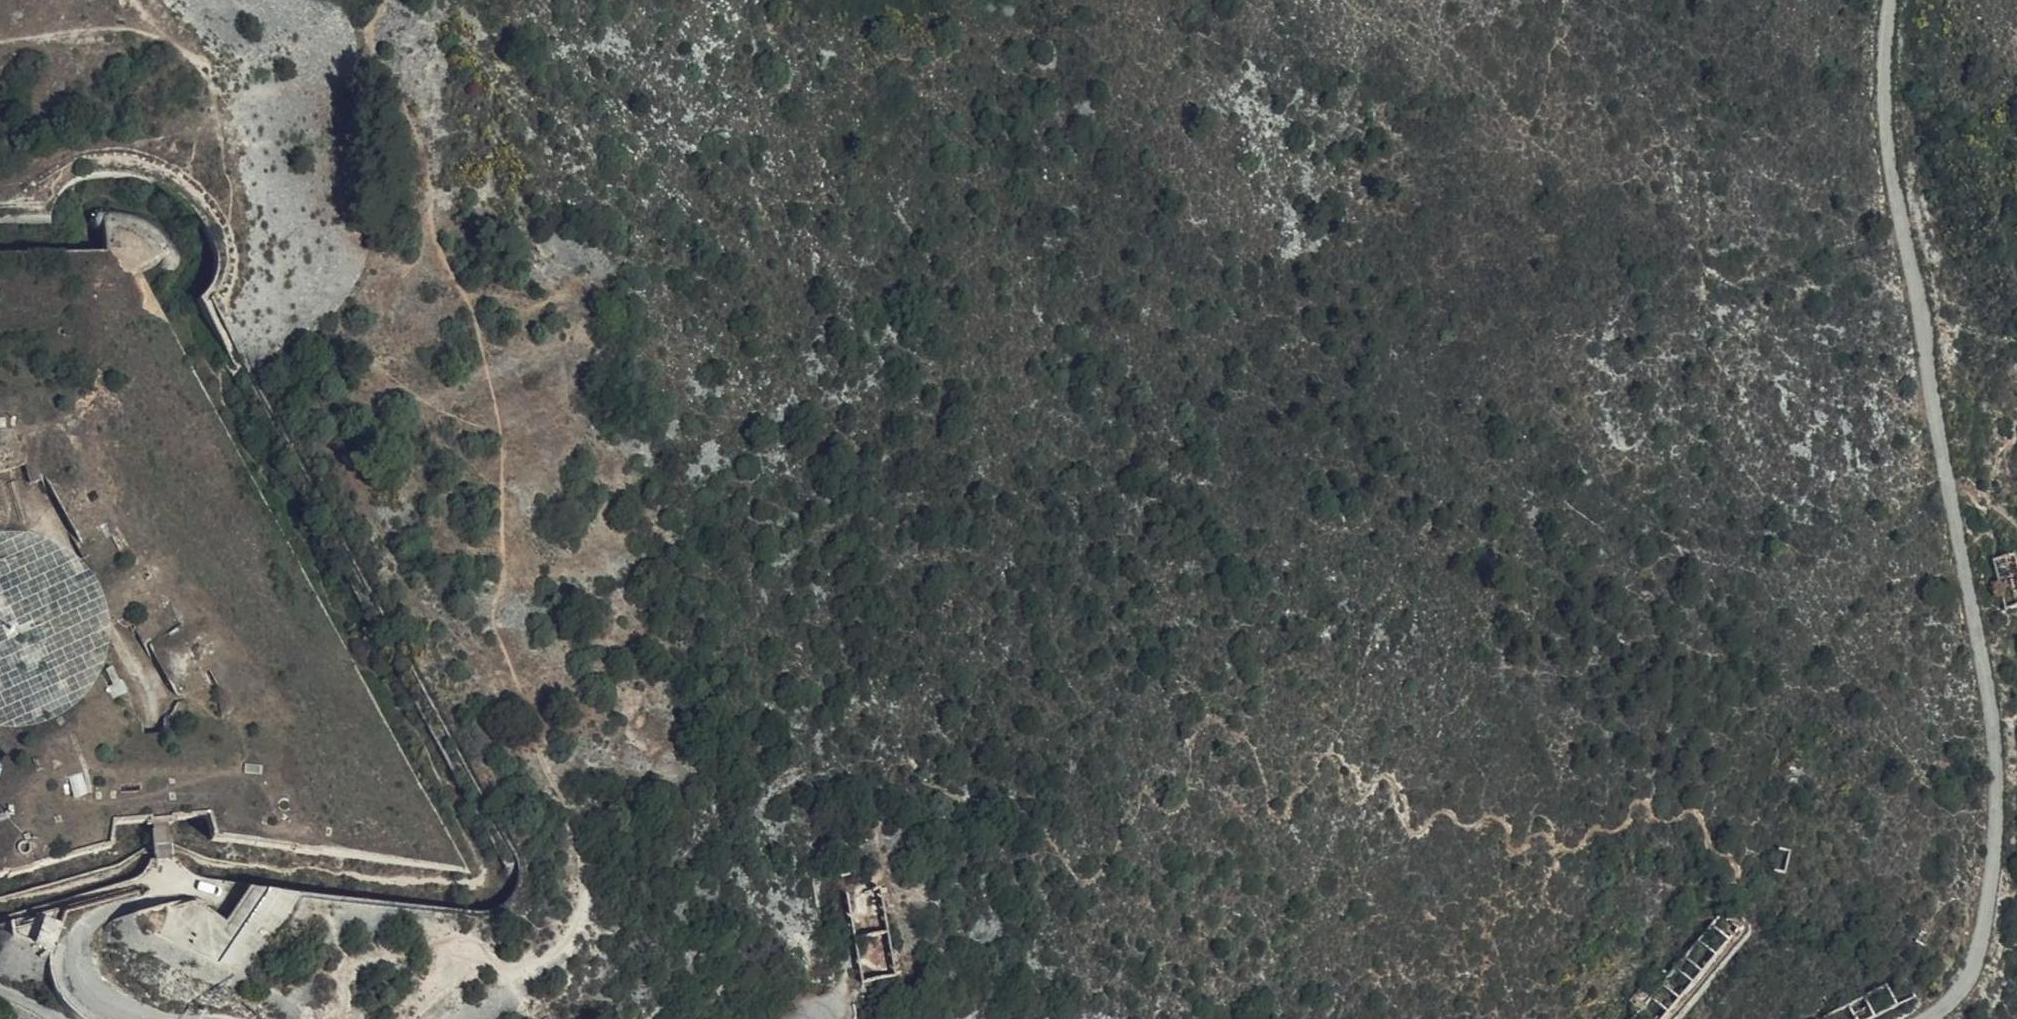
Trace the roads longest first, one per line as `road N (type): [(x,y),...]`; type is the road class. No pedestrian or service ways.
road 1 (unclassified): [(1891,0),(1886,133),(1995,756),(1993,869),(1981,941),(1963,986),(1925,1018)]
road 2 (unclassified): [(139,1018),(93,996),(78,950),(90,926),(119,902),(138,900)]

